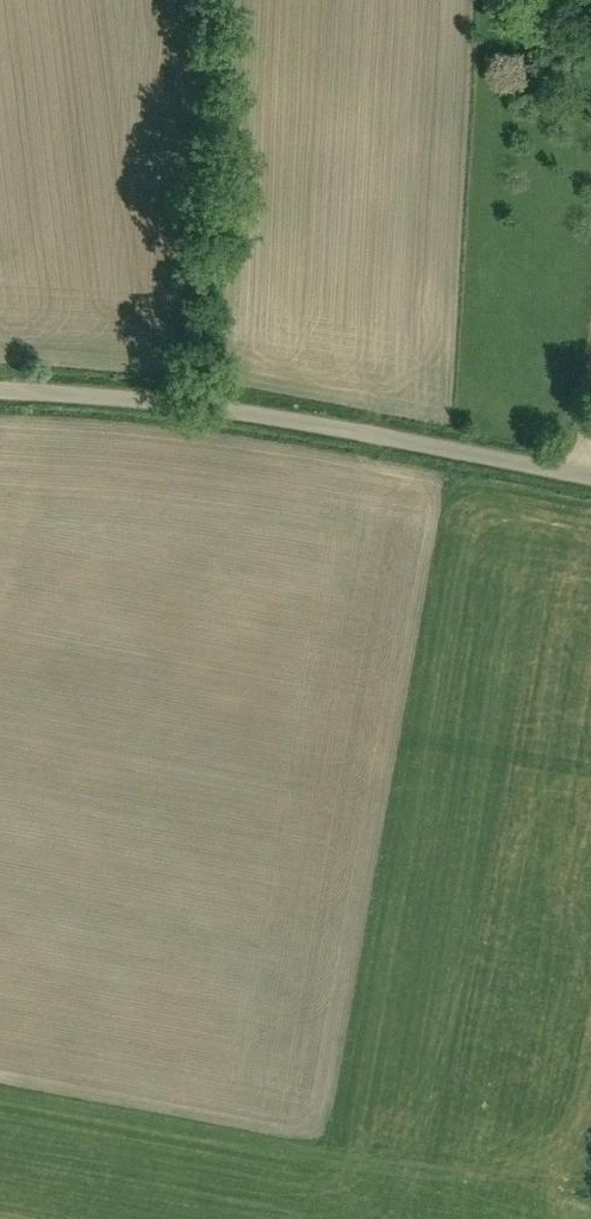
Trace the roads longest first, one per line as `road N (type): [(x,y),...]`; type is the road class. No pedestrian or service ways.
road 1 (unclassified): [(590,478),(259,418),(0,392)]

